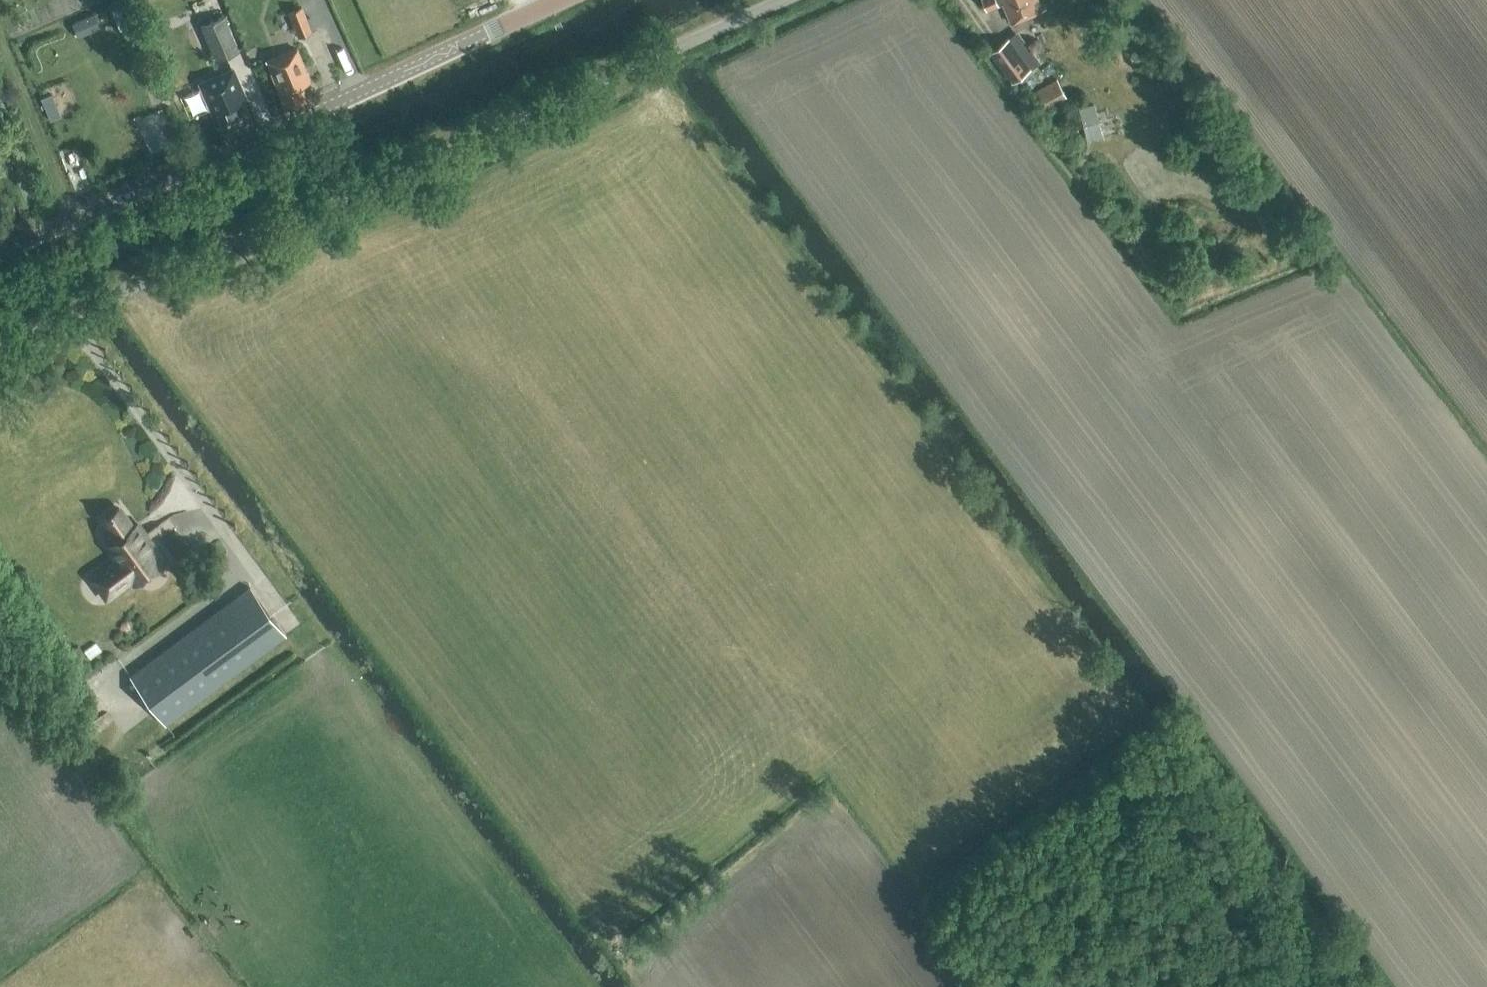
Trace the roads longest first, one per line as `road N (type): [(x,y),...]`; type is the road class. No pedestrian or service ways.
road 1 (unclassified): [(0,341),(775,0)]
road 2 (tertiary): [(0,246),(561,0)]

